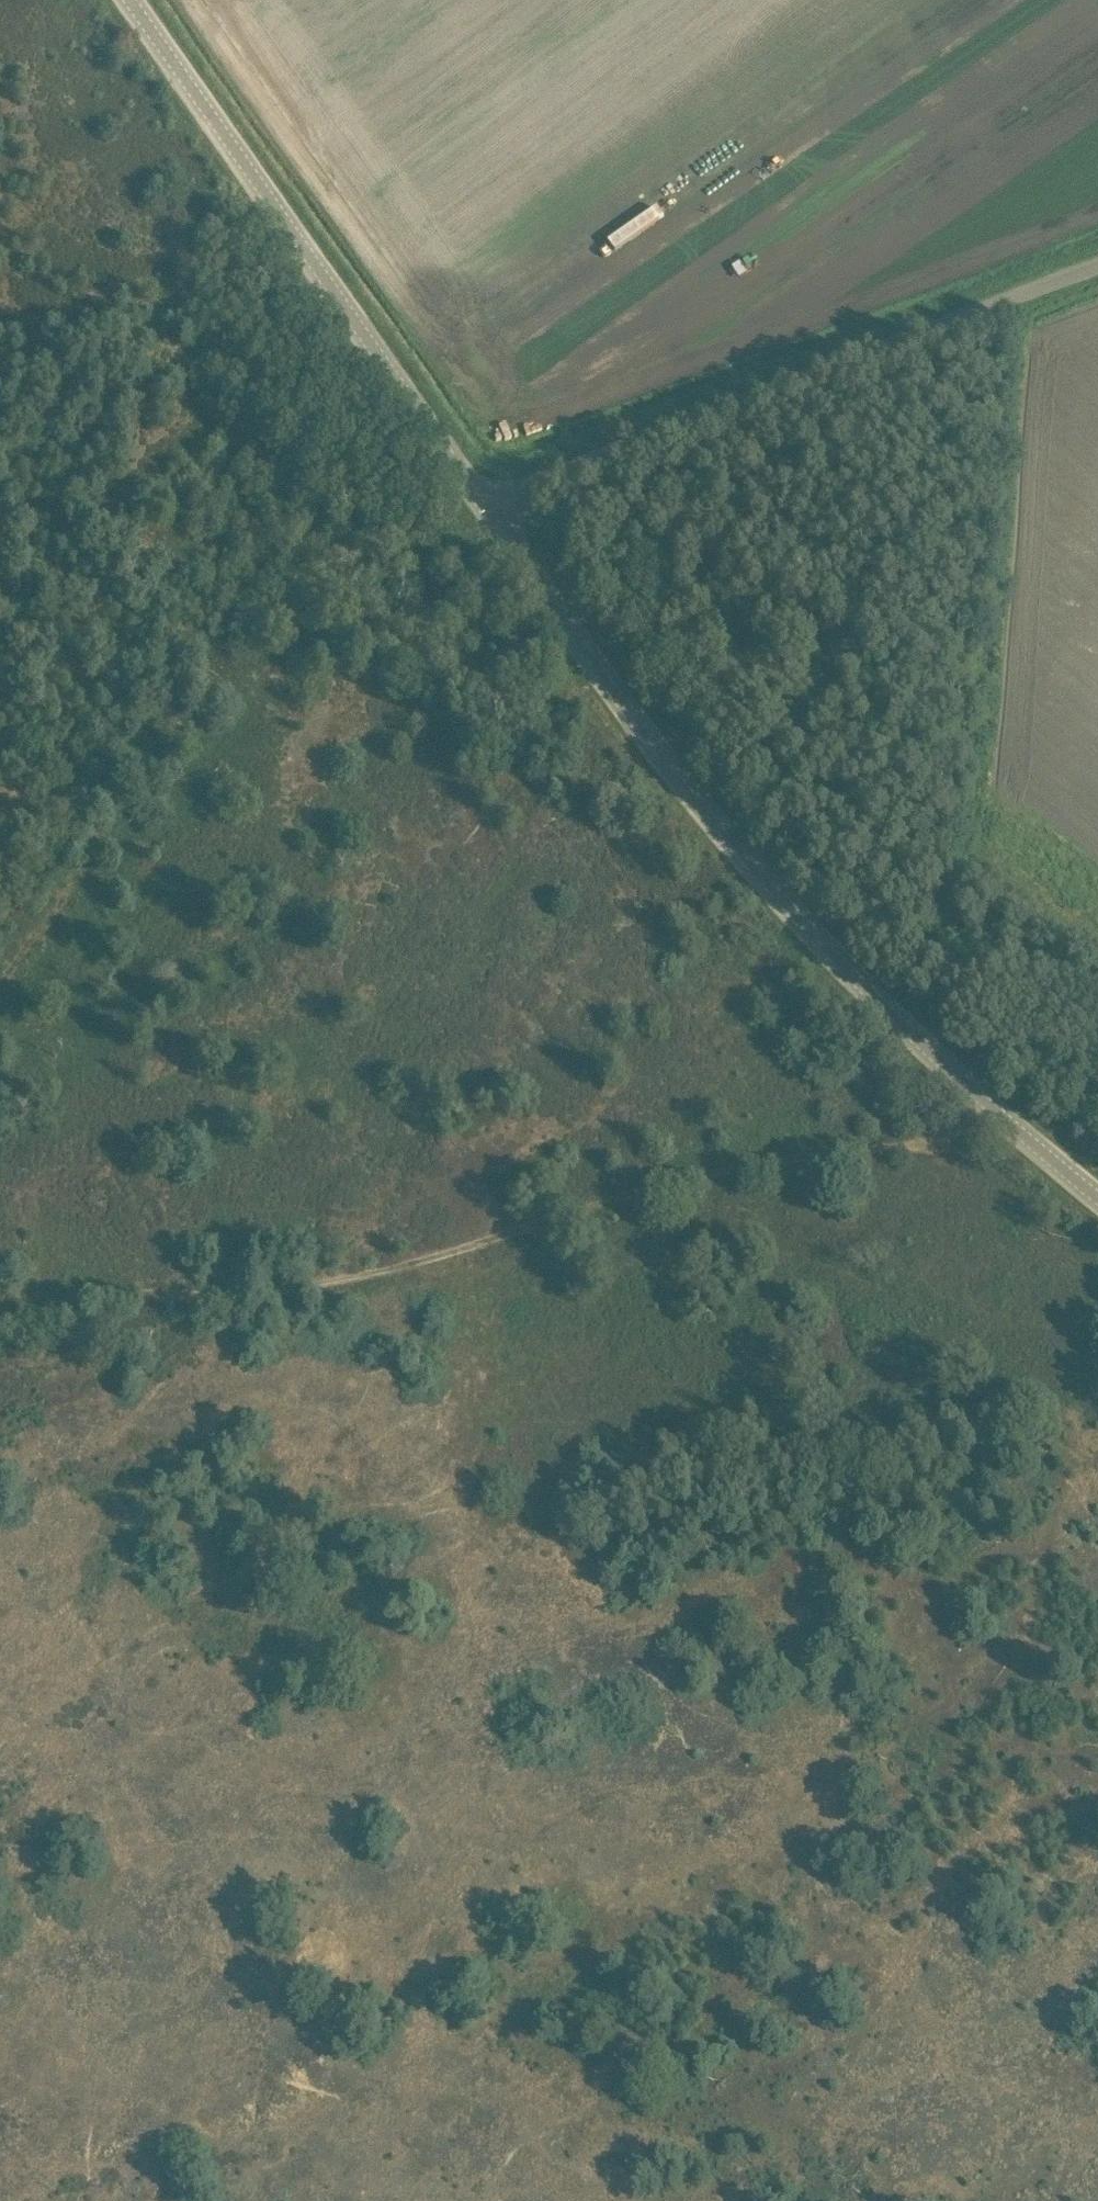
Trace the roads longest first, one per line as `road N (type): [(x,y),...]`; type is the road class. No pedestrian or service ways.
road 1 (track): [(0,1321),(198,1295),(351,1285),(432,1256),(763,1167),(900,1151),(995,1104)]
road 2 (tertiary): [(1097,1192),(846,977),(684,793),(480,512)]
road 3 (unclassified): [(480,512),(1097,276)]
road 4 (tertiary): [(480,512),(145,0)]

